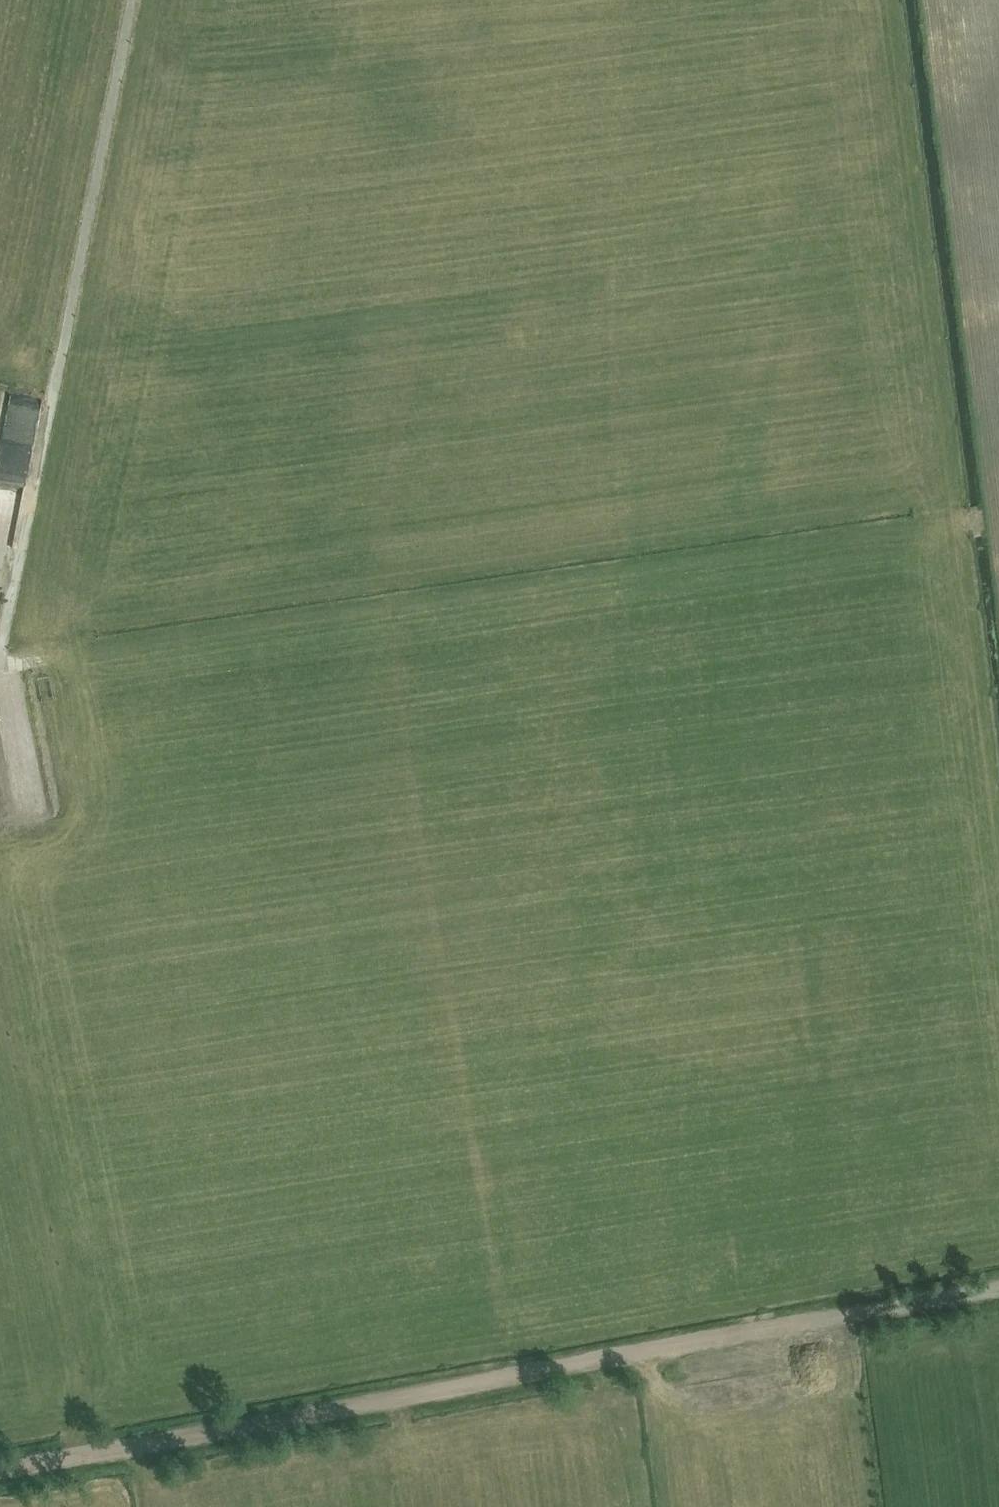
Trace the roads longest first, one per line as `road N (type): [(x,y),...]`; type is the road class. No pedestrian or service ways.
road 1 (track): [(998,1287),(0,1470)]
road 2 (track): [(131,0),(14,578)]

